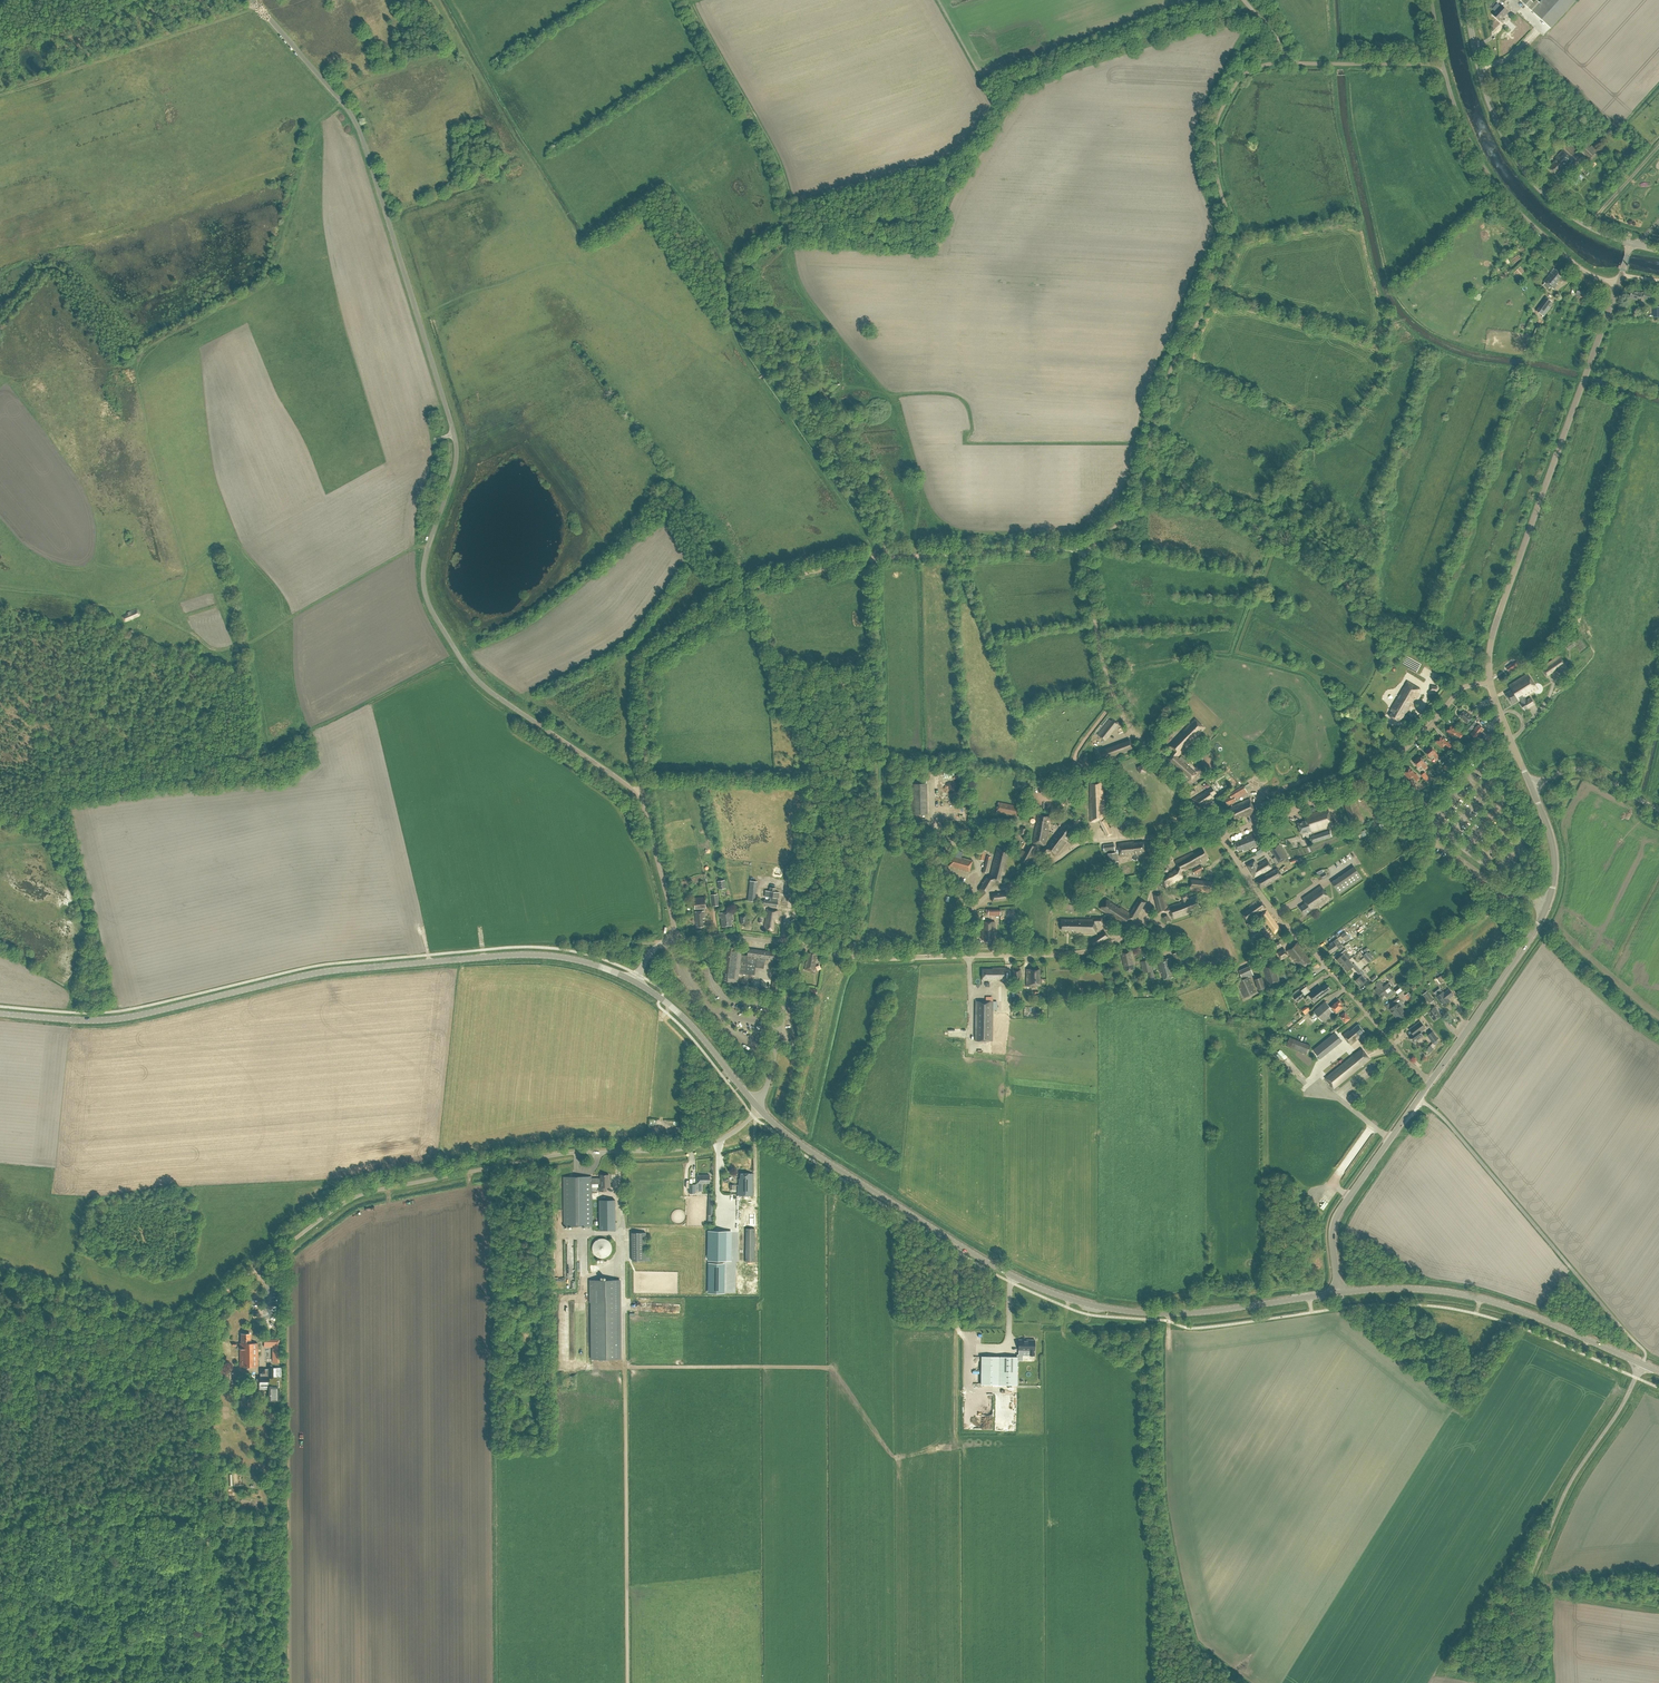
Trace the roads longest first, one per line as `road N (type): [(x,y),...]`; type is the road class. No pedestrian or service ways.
road 1 (unclassified): [(634,982),(655,948),(678,940),(643,804),(625,783),(485,686),(428,602),(428,546),(456,463),(452,426),(357,125),(255,0)]
road 2 (unclassified): [(1117,702),(1088,561),(1142,494),(1167,382),(1230,248),(1214,130),(1238,81),(1285,52)]
road 3 (tertiary): [(634,982),(576,959),(527,954),(307,975),(123,1018),(0,1013)]
road 4 (tertiary): [(1339,1293),(1181,1313),(1056,1294),(983,1260),(798,1142),(758,1107)]
road 5 (unclassified): [(209,1310),(364,1193),(577,1152),(697,1146),(733,1133),(758,1107)]
road 6 (track): [(1091,552),(882,557),(737,595),(650,667),(645,776)]
road 7 (tertiary): [(1339,1293),(1337,1216),(1549,900),(1552,843),(1531,785)]
road 8 (track): [(1251,8),(1171,23),(1031,72),(1018,79),(961,161),(891,217),(823,233),(793,228)]
road 9 (tertiary): [(1531,785),(1489,683),(1493,629),(1618,284)]
road 10 (track): [(1489,683),(1374,630),(1339,580),(1243,517),(1142,494)]
road 11 (track): [(627,1682),(625,1278)]
road 12 (tertiary): [(1642,1363),(1458,1293),(1339,1293)]
road 13 (tertiary): [(1630,244),(1555,203),(1517,159),(1486,89),(1467,0)]
road 14 (unclassified): [(1618,284),(1578,268),(1502,193),(1464,130),(1443,65)]
road 15 (track): [(210,1682),(208,1396)]
road 16 (unclassified): [(1527,1581),(1576,1473),(1642,1363)]
road 17 (tertiary): [(758,1107),(679,1013),(634,982)]
road 18 (unclassified): [(758,1107),(799,948)]
road 19 (unclassified): [(1443,65),(1311,64),(1285,52)]
road 20 (track): [(823,397),(745,286),(742,268)]
road 21 (track): [(1207,824),(1117,702)]
road 22 (track): [(880,528),(879,511),(823,397)]
road 23 (unclassified): [(1658,811),(1582,769),(1531,785)]
road 24 (track): [(753,119),(688,1)]
road 25 (track): [(786,235),(793,228),(778,171),(753,119)]

